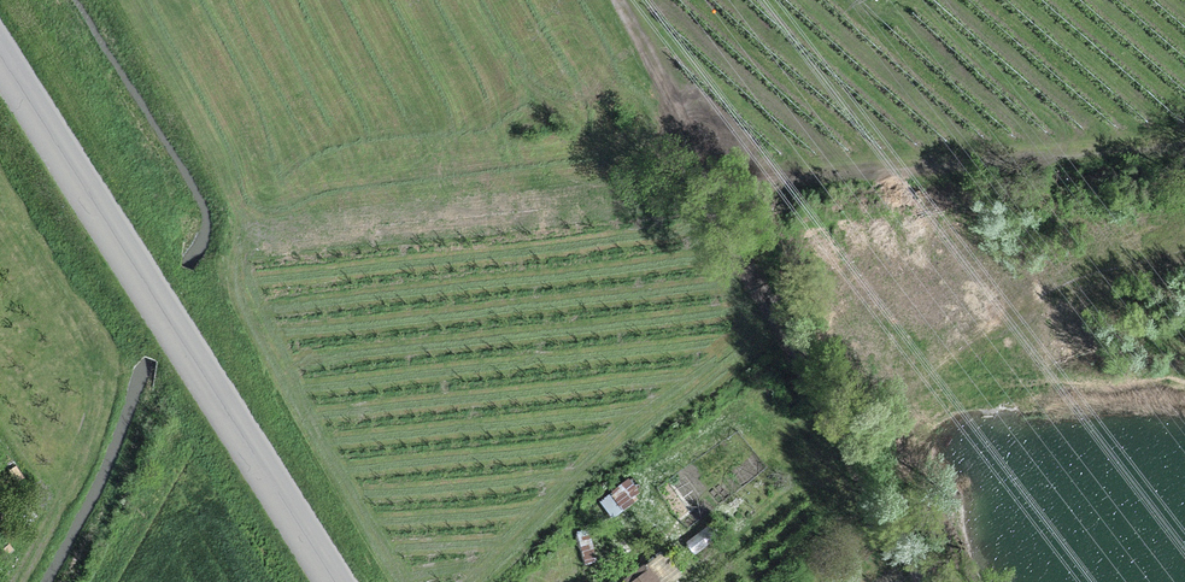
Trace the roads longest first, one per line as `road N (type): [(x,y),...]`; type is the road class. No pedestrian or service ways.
road 1 (unclassified): [(0,55),(333,581)]
road 2 (track): [(618,0),(870,477)]
road 3 (track): [(708,172),(860,173),(1184,142)]
road 4 (track): [(17,581),(79,465),(91,416)]

